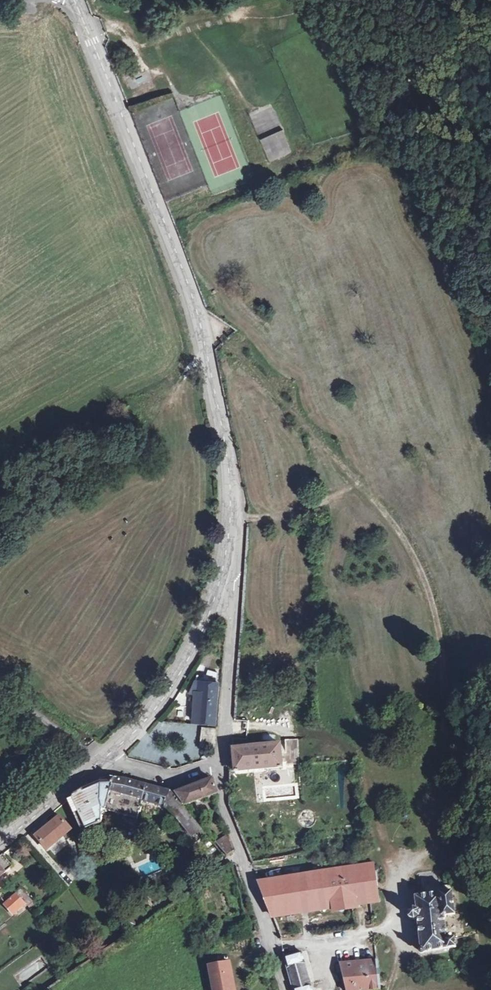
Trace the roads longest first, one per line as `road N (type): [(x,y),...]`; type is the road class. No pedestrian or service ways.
road 1 (track): [(199,321),(357,482),(408,544),(430,588),(445,674),(445,790),(434,858),(392,863),(398,934),(387,989)]
road 2 (tertiary): [(223,572),(230,482),(199,321),(74,0)]
road 3 (residential): [(286,989),(224,796),(222,766)]
road 4 (tertiary): [(105,758),(167,691),(195,648),(223,572)]
road 5 (residential): [(222,766),(231,611),(223,572)]
road 6 (track): [(230,516),(297,514),(357,482)]
road 7 (tertiary): [(0,838),(105,758)]
road 8 (track): [(105,758),(0,685)]
road 9 (residential): [(105,758),(174,778),(222,766)]

